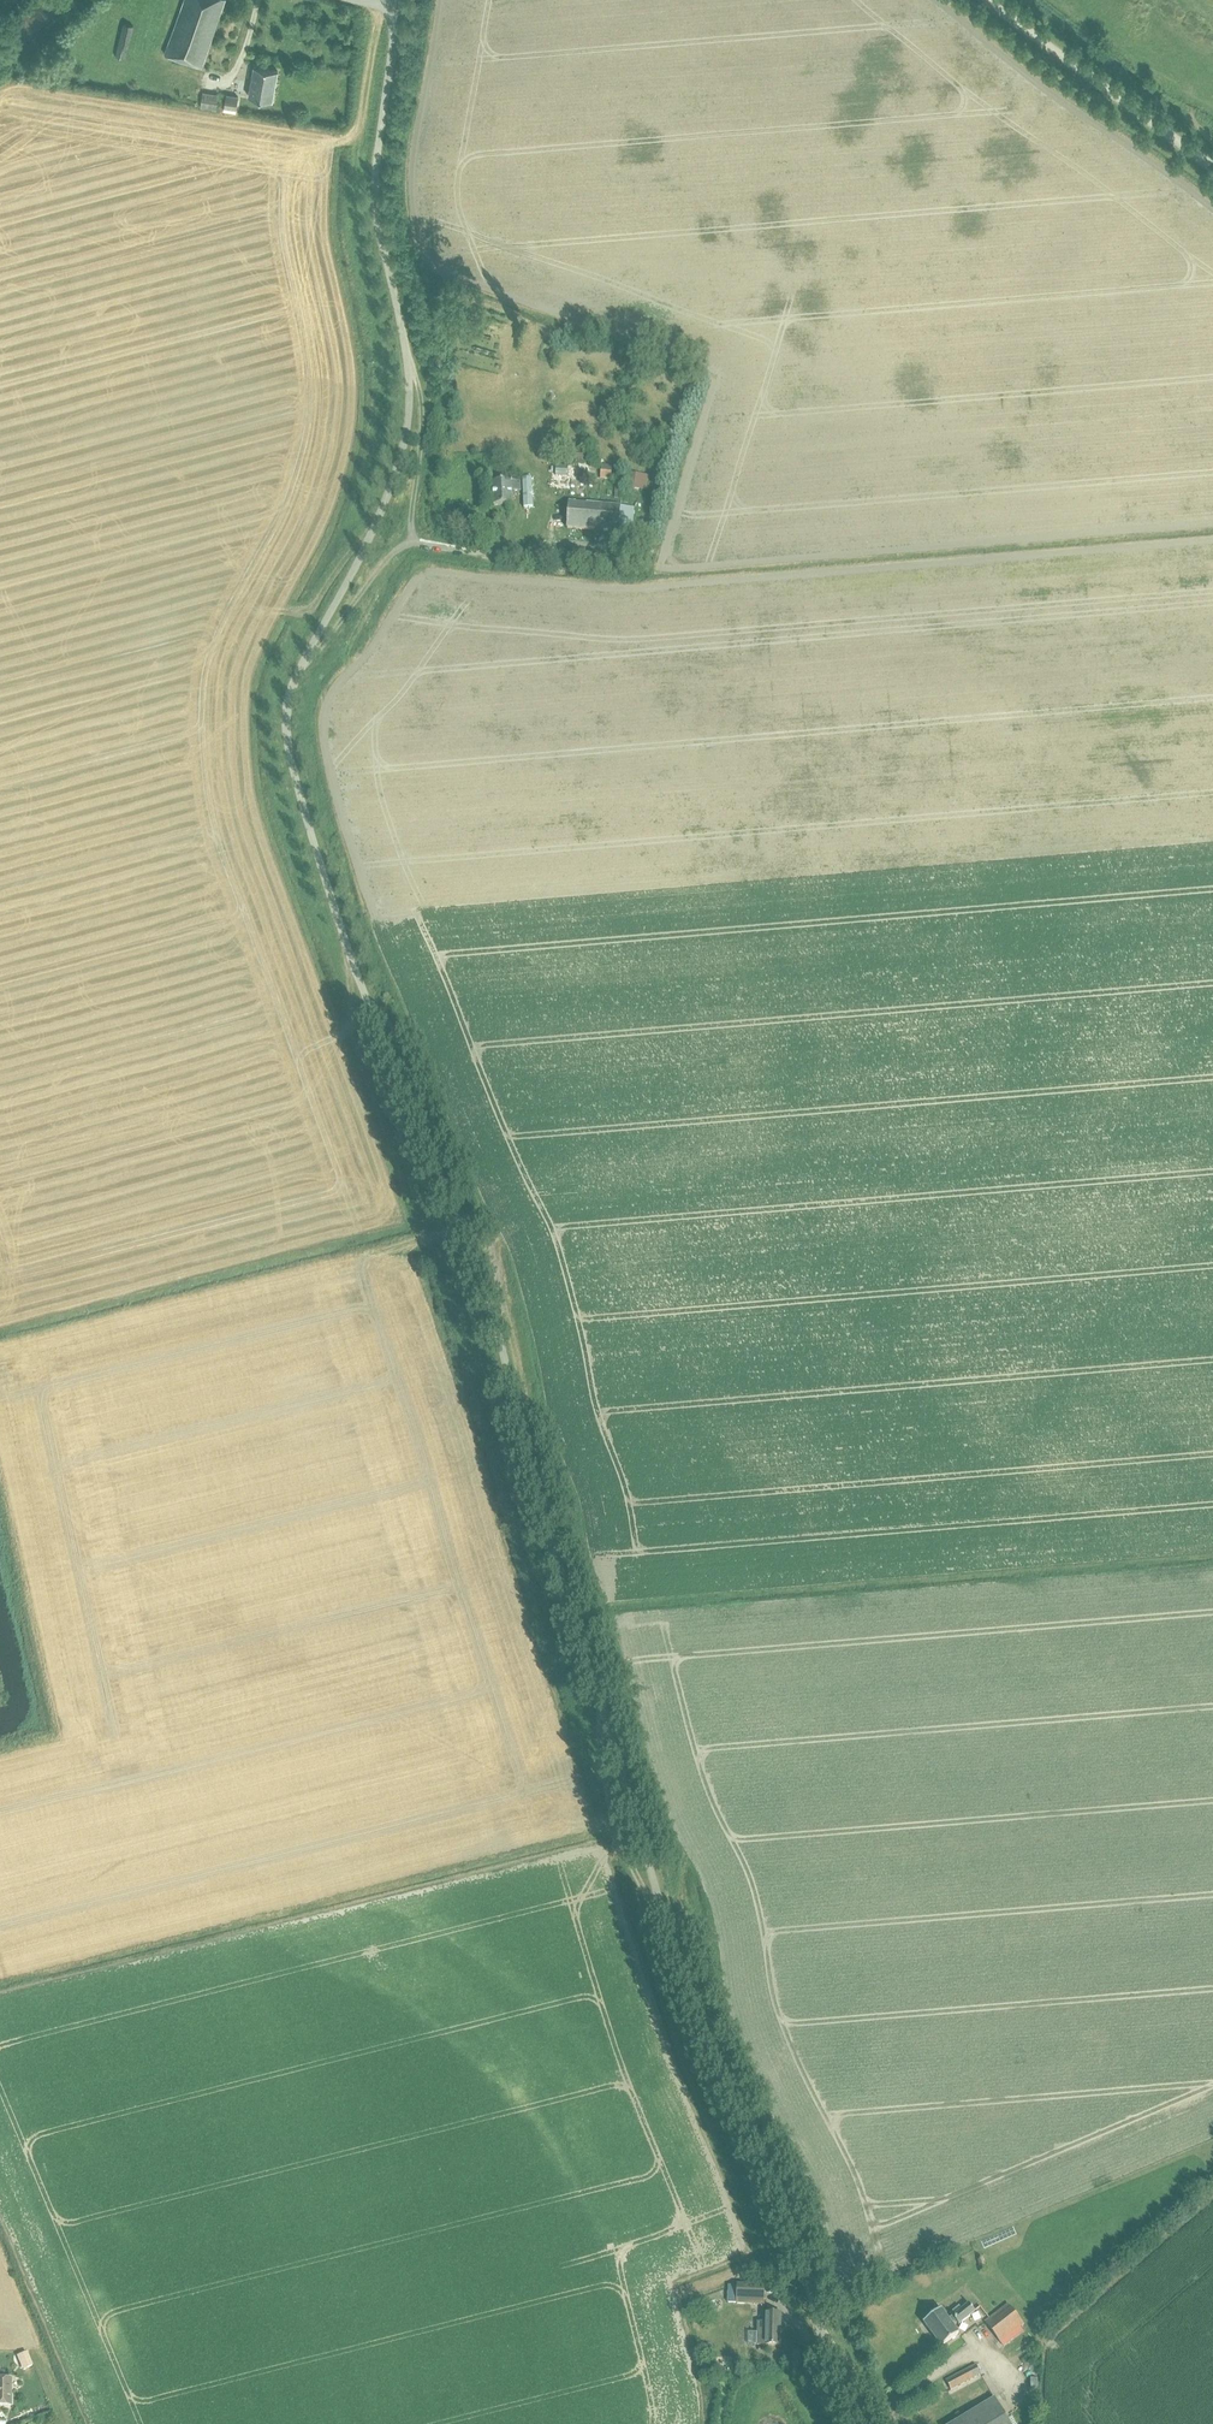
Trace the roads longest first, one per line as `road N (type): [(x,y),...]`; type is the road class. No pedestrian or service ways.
road 1 (unclassified): [(857,2423),(826,2352),(785,2208),(679,1968),(542,1508),(493,1314),(354,968),(289,752),(290,693),(370,537),(406,433),(406,360),(376,207),(397,5)]
road 2 (unclassified): [(1212,168),(988,0)]

